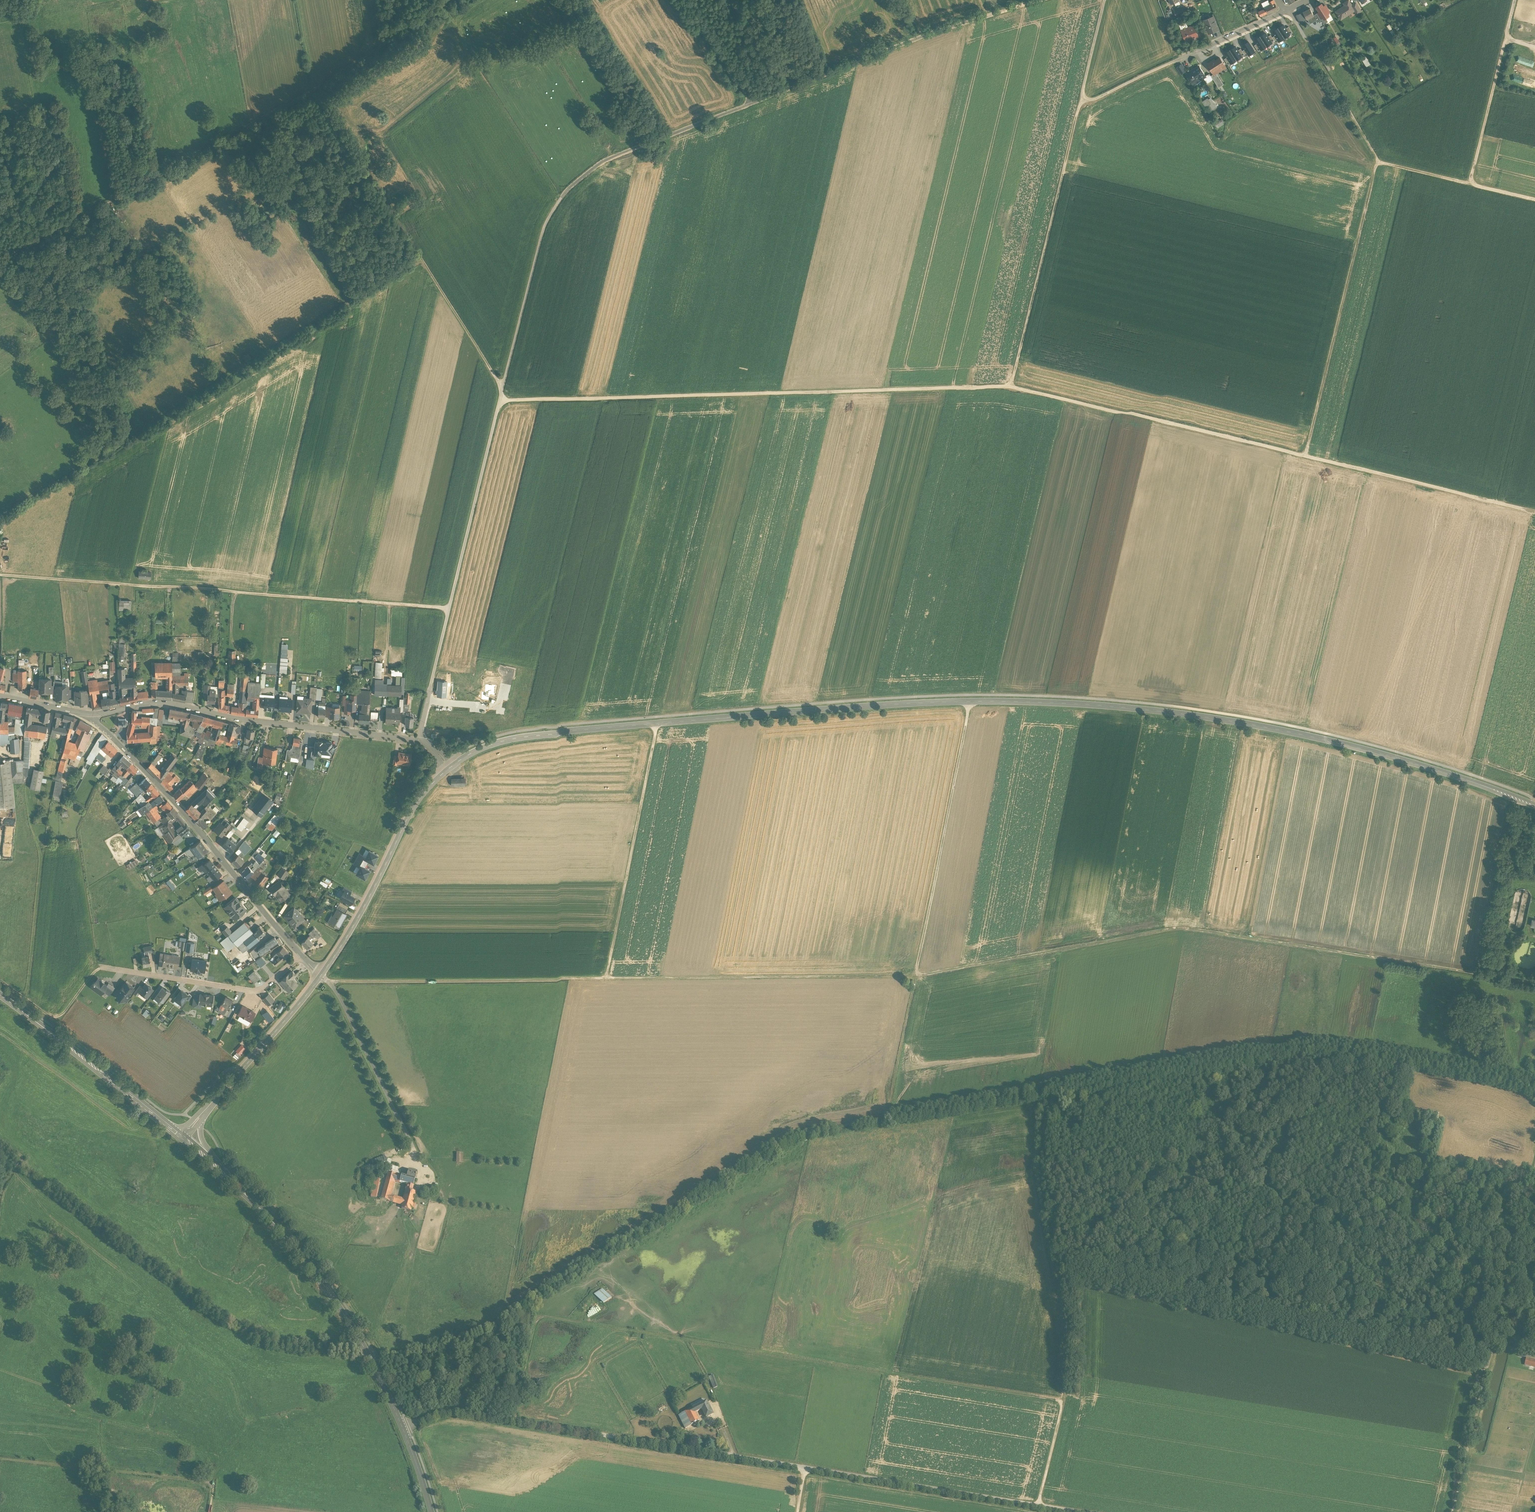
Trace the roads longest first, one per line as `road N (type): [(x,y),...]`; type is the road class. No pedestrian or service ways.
road 1 (tertiary): [(449,766),(492,743),(536,733),(1022,702),(1178,714),(1307,736),(1534,805)]
road 2 (track): [(1534,513),(1011,384),(501,400)]
road 3 (track): [(1534,1085),(1458,1065),(1312,1047),(890,1115),(917,977)]
road 4 (track): [(1044,0),(926,36),(593,169),(546,225),(504,387)]
road 5 (residential): [(1071,1511),(466,1413),(403,1428)]
road 6 (track): [(917,977),(1182,929),(1534,984)]
road 7 (track): [(330,983),(917,977)]
road 8 (track): [(419,257),(0,517)]
road 9 (track): [(1063,1402),(580,1324)]
road 10 (track): [(450,609),(0,576)]
road 11 (track): [(1011,384),(1105,0)]
road 12 (track): [(0,263),(104,199),(314,90)]
road 13 (track): [(314,90),(504,387)]
road 14 (track): [(1534,1172),(1454,1511)]
road 15 (residential): [(421,738),(168,702),(93,713)]
road 16 (residential): [(93,713),(301,955)]
road 17 (tertiary): [(403,1428),(323,1285),(220,1173)]
road 18 (track): [(1063,1402),(1064,1325),(1037,1164),(1039,1089)]
road 19 (unclassified): [(501,400),(428,700)]
road 20 (track): [(1306,457),(1379,160)]
road 21 (track): [(1379,160),(1470,181),(1515,0)]
road 22 (track): [(917,977),(971,703)]
road 23 (track): [(656,723),(608,979)]
road 24 (tertiary): [(321,974),(414,803),(449,766)]
road 25 (track): [(210,1511),(214,1483),(0,1458)]
road 26 (tertiary): [(177,1135),(0,995)]
road 27 (residential): [(301,955),(256,990),(104,968)]
road 28 (tertiary): [(205,1110),(321,974)]
road 29 (track): [(1289,9),(1379,160)]
road 30 (track): [(314,90),(455,0)]
road 31 (track): [(378,1349),(442,1340),(516,1302),(523,1312)]
road 32 (track): [(515,1422),(538,1321),(580,1324)]
road 33 (track): [(0,981),(59,1016),(104,968)]
road 34 (track): [(754,103),(688,0)]

